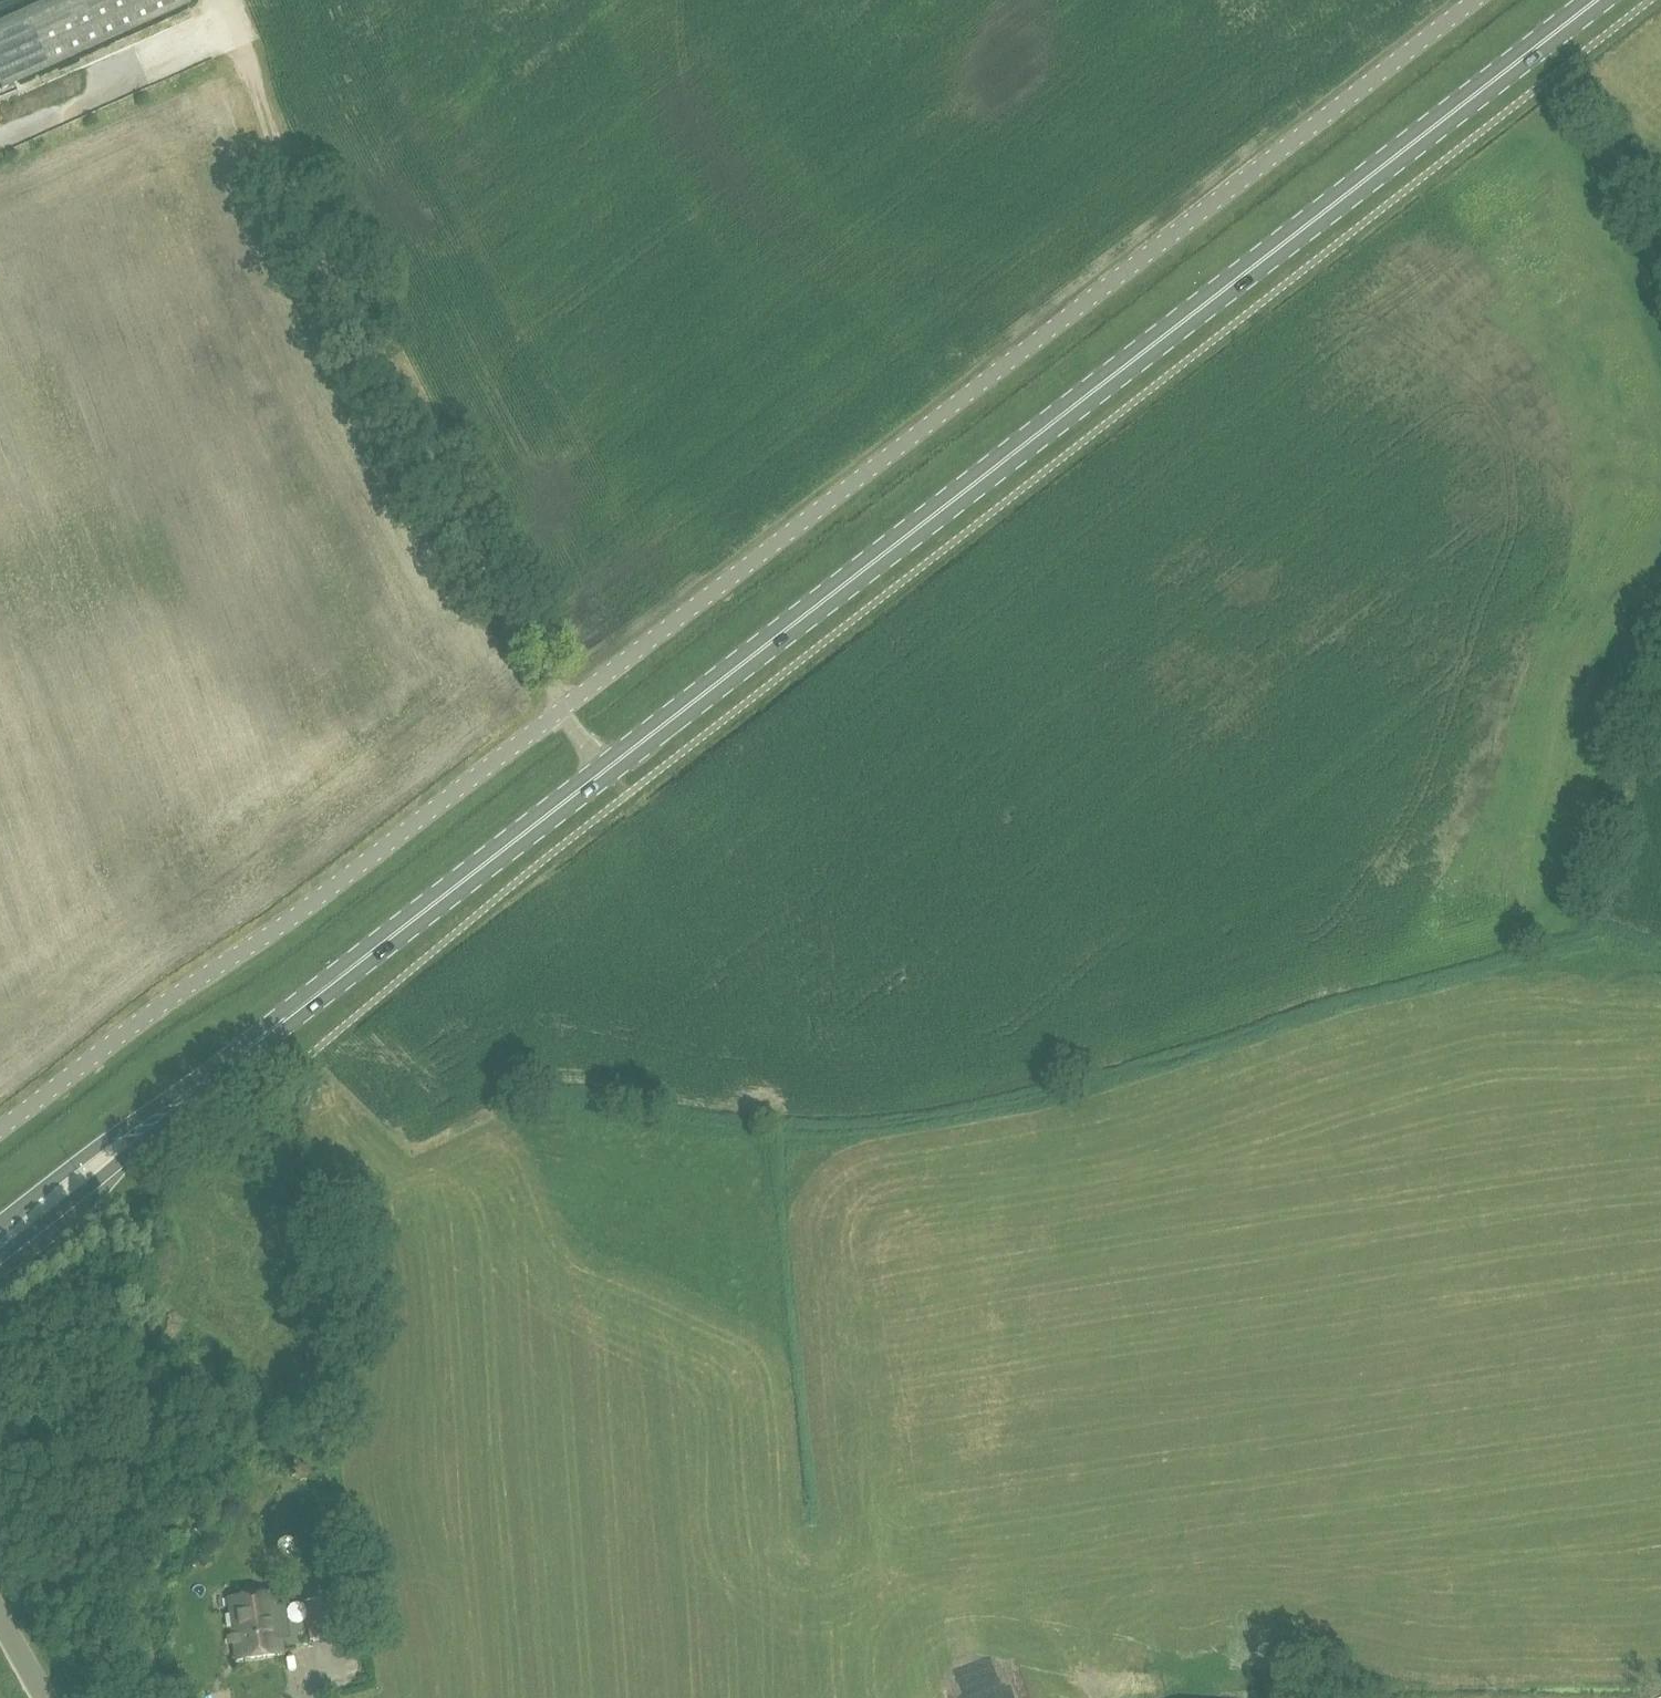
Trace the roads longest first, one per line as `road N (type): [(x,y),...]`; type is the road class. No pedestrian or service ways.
road 1 (primary): [(0,1238),(237,1048),(1613,0)]
road 2 (unclassified): [(0,1133),(562,712),(1476,0)]

